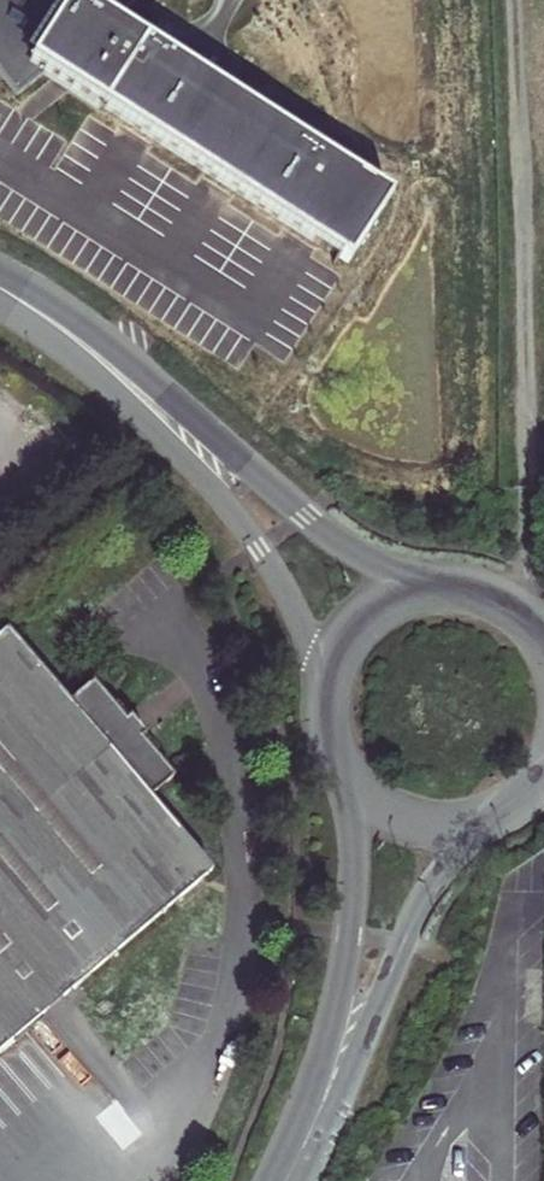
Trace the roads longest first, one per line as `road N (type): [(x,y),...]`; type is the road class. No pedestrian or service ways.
road 1 (unclassified): [(92,351),(261,547),(304,625),(326,717)]
road 2 (unclassified): [(440,584),(368,562),(182,412),(92,351)]
road 3 (unclassified): [(336,754),(353,812),(353,915),(298,1155)]
road 4 (unclassified): [(298,1155),(348,1073),(434,882),(505,810)]
road 5 (unclassified): [(336,754),(373,801),(408,820),(468,824),(505,810)]
road 6 (unclassified): [(440,584),(385,601),(355,626),(334,659),(326,717)]

